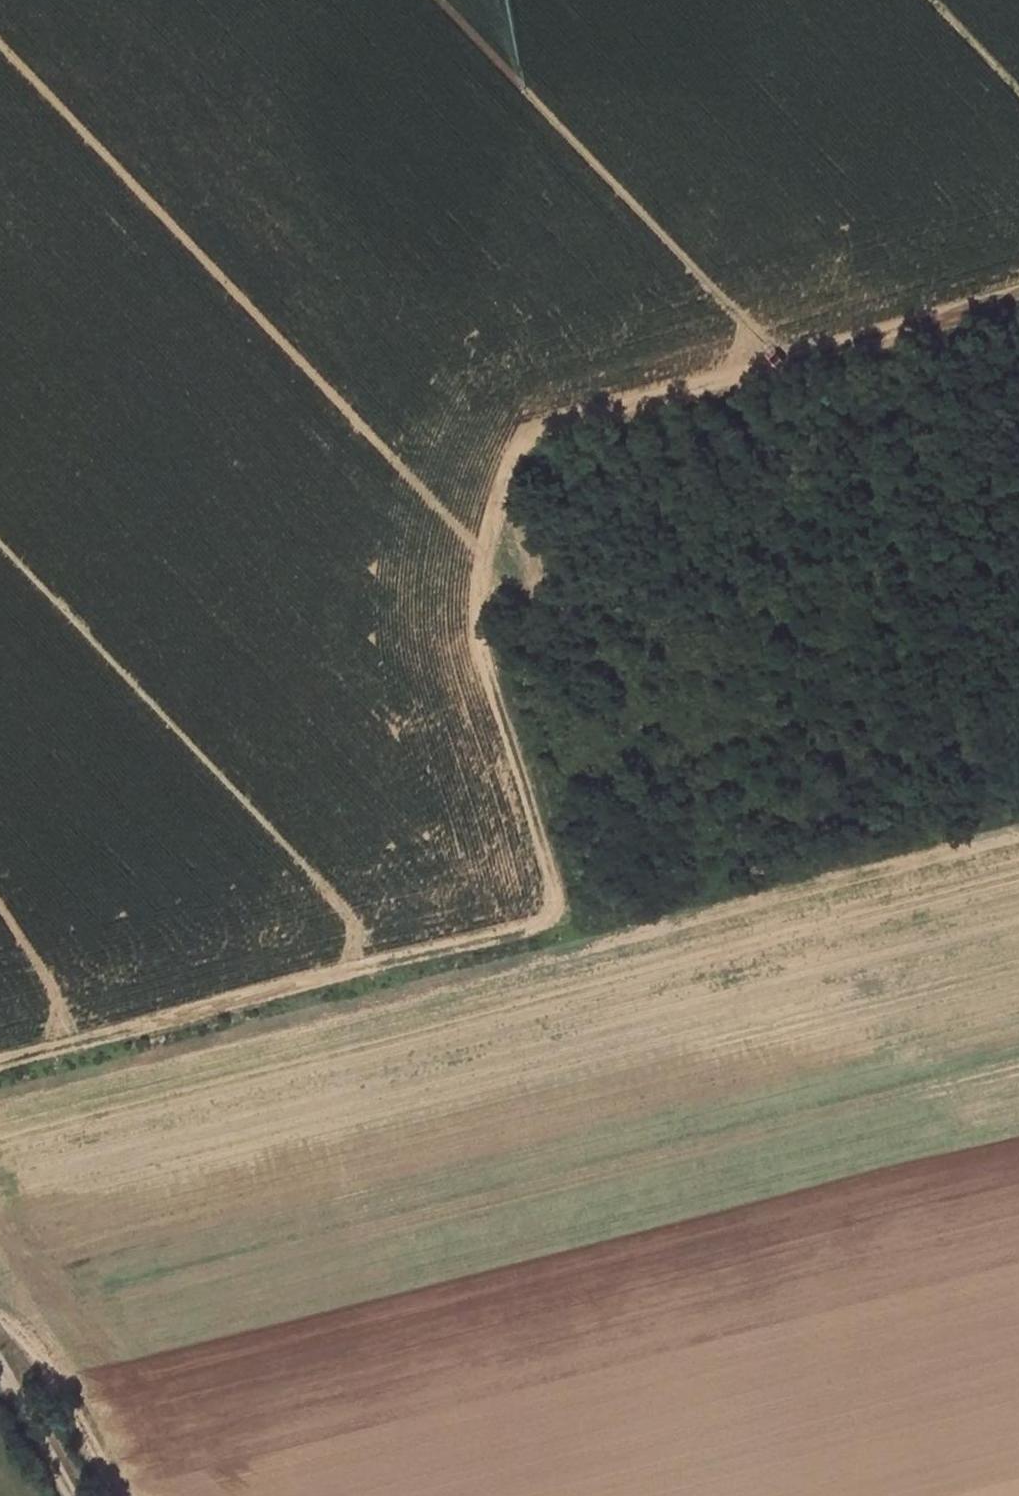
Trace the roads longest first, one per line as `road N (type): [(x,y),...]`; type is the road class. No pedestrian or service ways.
road 1 (track): [(58,1495),(0,1384)]

